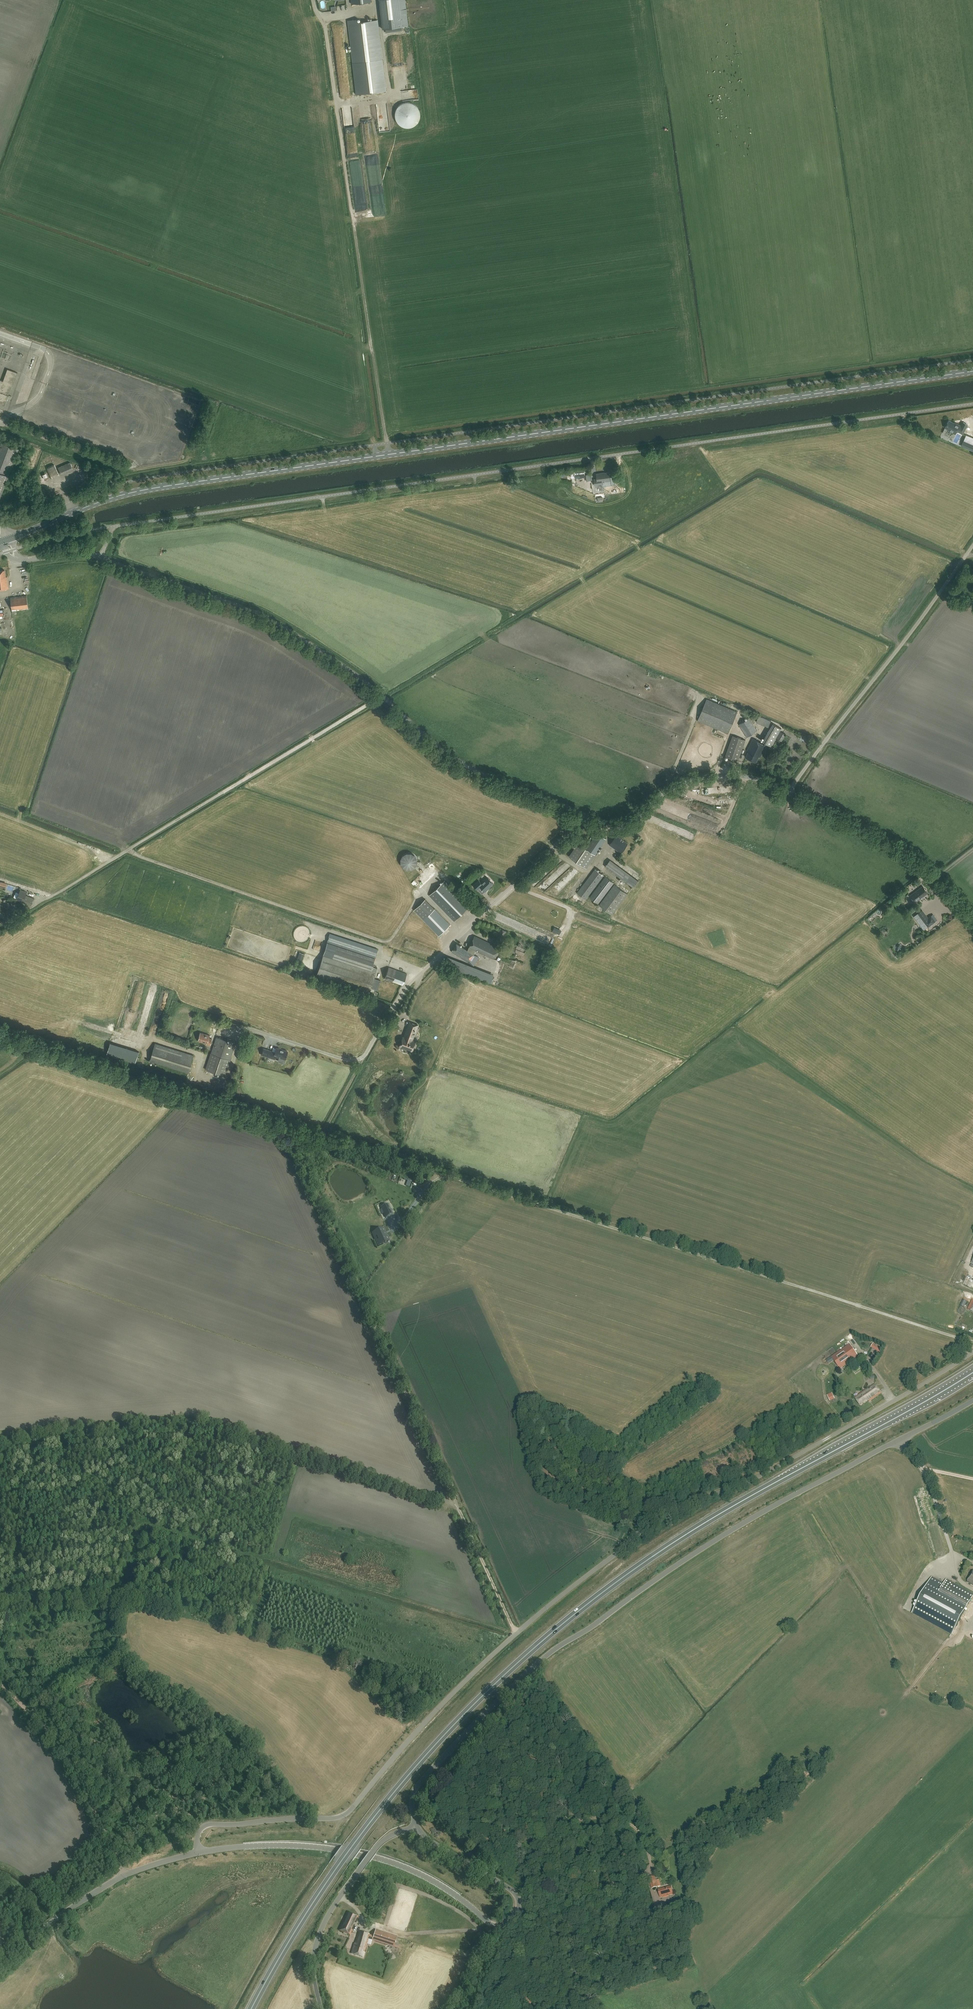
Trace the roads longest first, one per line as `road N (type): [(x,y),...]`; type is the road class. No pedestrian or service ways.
road 1 (primary): [(4,541),(164,486),(972,370)]
road 2 (trunk): [(252,2008),(376,1815),(535,1646),(675,1542),(972,1372)]
road 3 (unclassified): [(199,1852),(198,1833),(208,1824),(347,1814),(469,1678),(643,1526),(760,1475),(972,1352)]
road 4 (track): [(972,1342),(321,1136)]
road 5 (tertiary): [(897,1441),(709,1543),(544,1657),(416,1787),(417,1826)]
road 6 (unclassified): [(100,557),(113,526),(680,446)]
road 7 (track): [(284,1125),(516,1634)]
road 8 (unclassified): [(581,814),(457,761),(364,680),(271,619),(100,557)]
road 9 (tertiary): [(417,1826),(515,1893),(510,1920),(491,1924),(434,1880),(359,1853),(275,1845),(199,1852)]
road 10 (track): [(313,0),(325,28),(389,453)]
road 11 (unclassified): [(581,814),(408,985),(363,1058),(250,1030)]
road 12 (track): [(0,1034),(321,1136)]
road 13 (track): [(127,851),(385,942),(424,894)]
road 14 (unclassified): [(787,793),(972,546)]
road 15 (track): [(125,1874),(64,1754),(0,1683)]
road 16 (unclassified): [(972,922),(906,857),(787,793)]
road 17 (unclassified): [(321,2008),(313,1957),(326,1918),(382,1842),(417,1826)]
road 18 (unclassified): [(581,814),(626,825),(671,788),(716,775),(751,778),(787,793)]
road 19 (tertiary): [(0,1964),(125,1874)]

